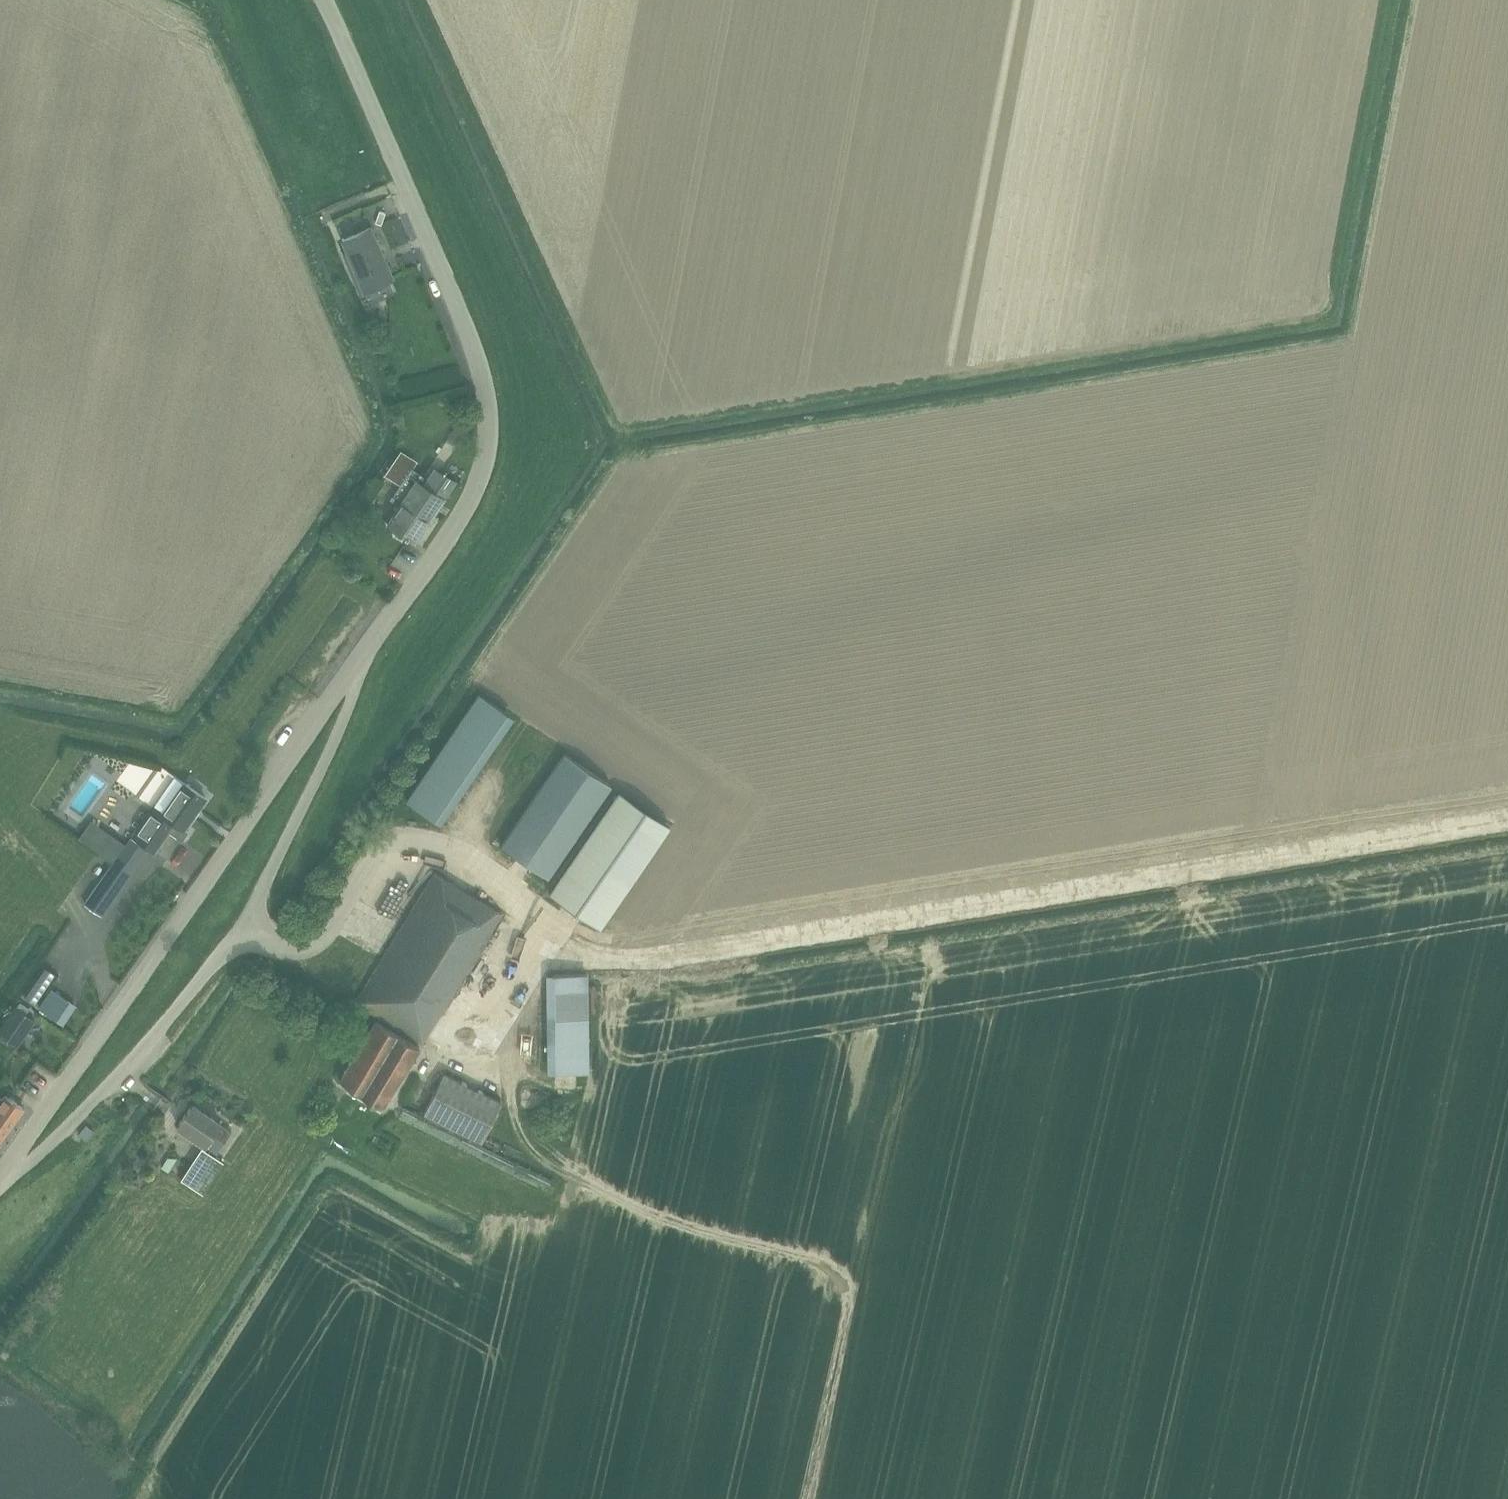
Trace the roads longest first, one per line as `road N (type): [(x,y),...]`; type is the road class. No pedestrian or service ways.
road 1 (unclassified): [(0,1179),(456,528),(479,484),(489,445),(483,375),(327,0)]
road 2 (track): [(536,937),(602,960),(643,962),(1507,819)]
road 3 (track): [(812,1498),(853,1298),(829,1266),(667,1221),(542,1159),(474,1037)]

